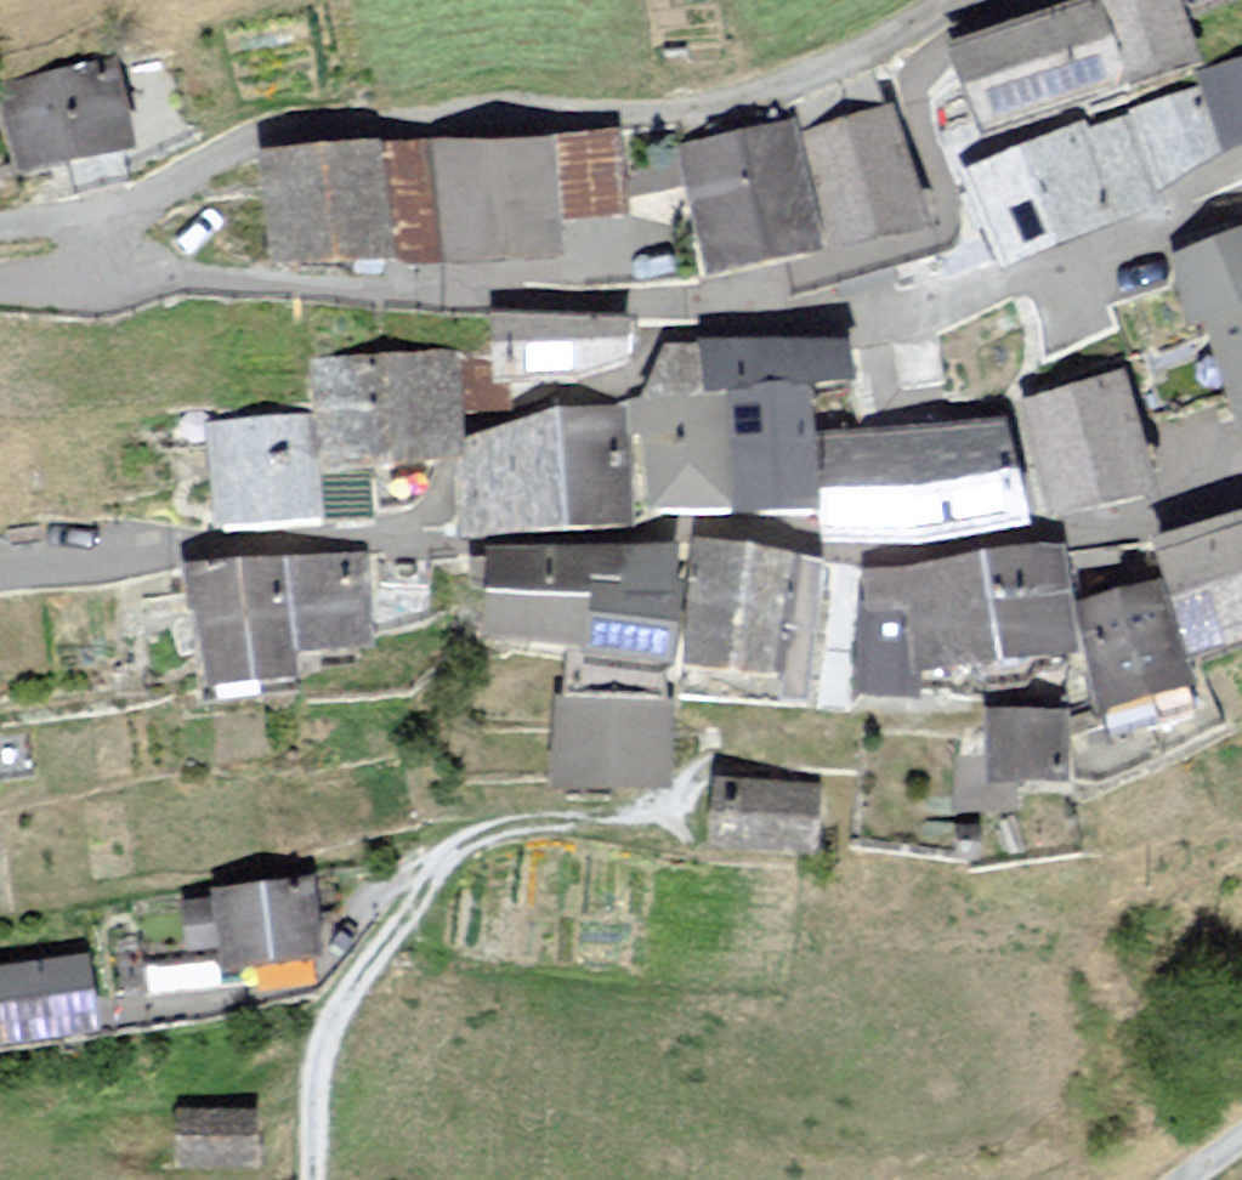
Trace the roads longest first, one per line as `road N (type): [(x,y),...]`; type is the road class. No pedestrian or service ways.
road 1 (residential): [(100,258),(110,269),(198,279),(656,310),(921,317),(1142,236),(1191,195),(1241,171)]
road 2 (residential): [(964,0),(766,96),(556,124),(318,128),(267,139),(178,184),(112,233),(100,258)]
road 3 (residential): [(1241,504),(899,554),(714,538),(389,551)]
road 4 (track): [(312,1179),(311,1081),(328,1025),(461,840),(553,821),(672,817)]
road 5 (residential): [(0,574),(342,543),(389,551)]

